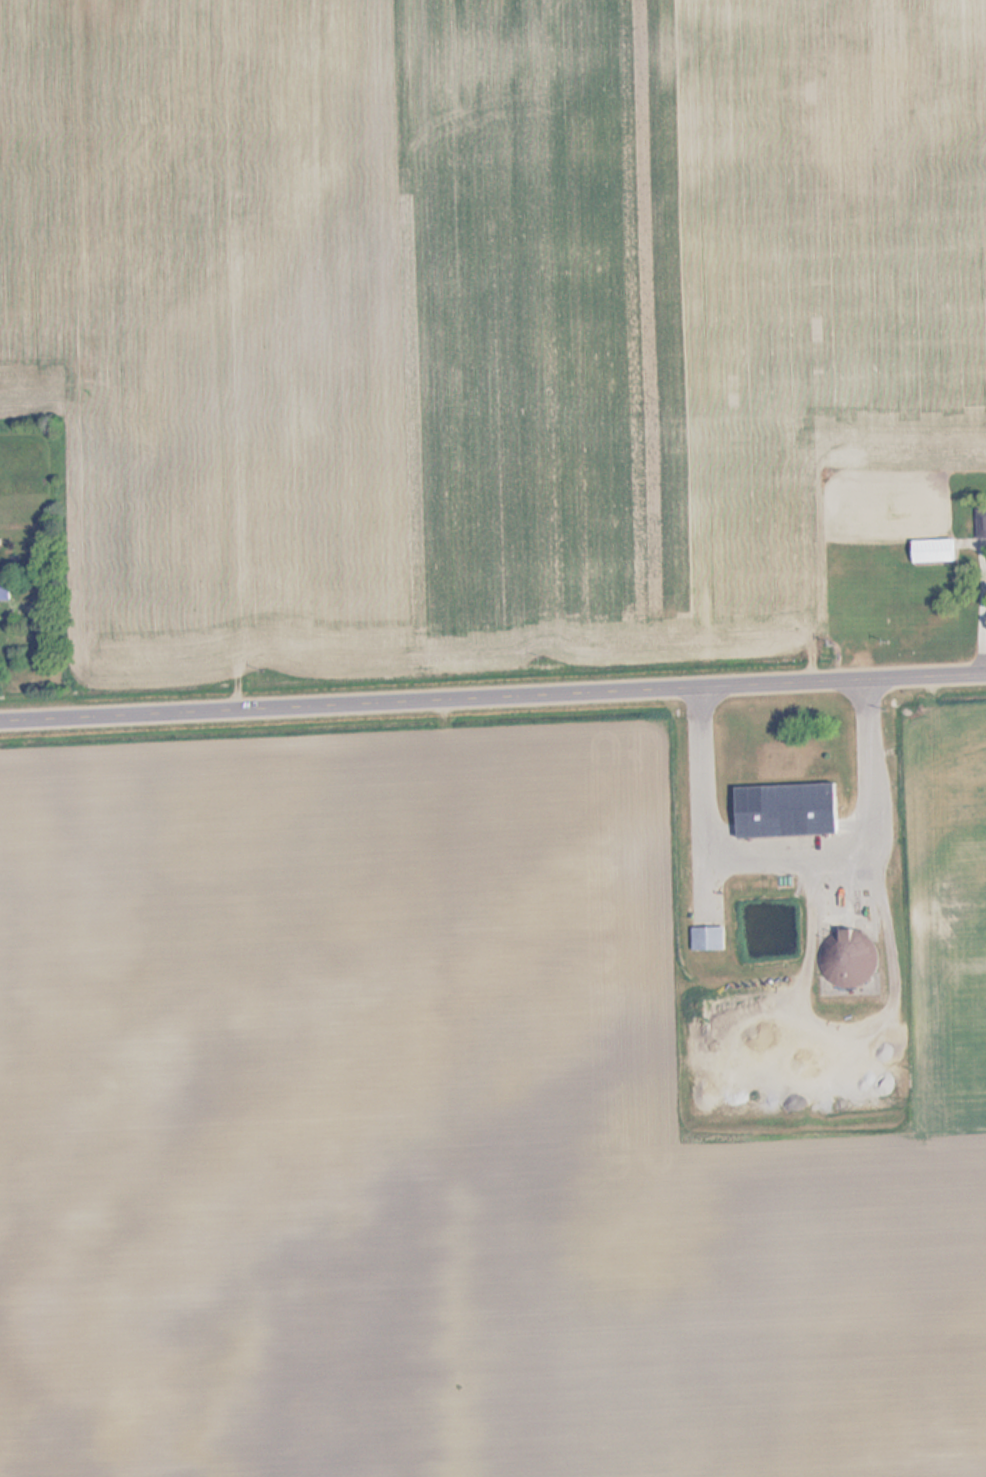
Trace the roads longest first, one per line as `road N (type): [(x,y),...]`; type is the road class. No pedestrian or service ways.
road 1 (secondary): [(0,718),(985,669)]

